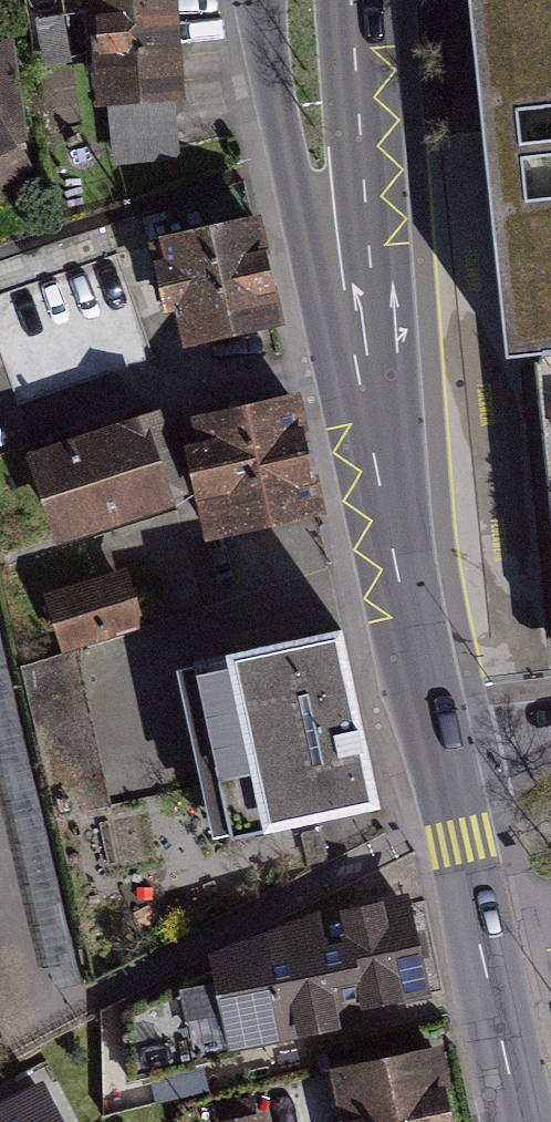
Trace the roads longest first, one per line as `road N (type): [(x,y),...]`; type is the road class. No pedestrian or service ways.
road 1 (tertiary): [(440,755),(379,478),(316,92),(308,0)]
road 2 (tertiary): [(522,1121),(440,755)]

